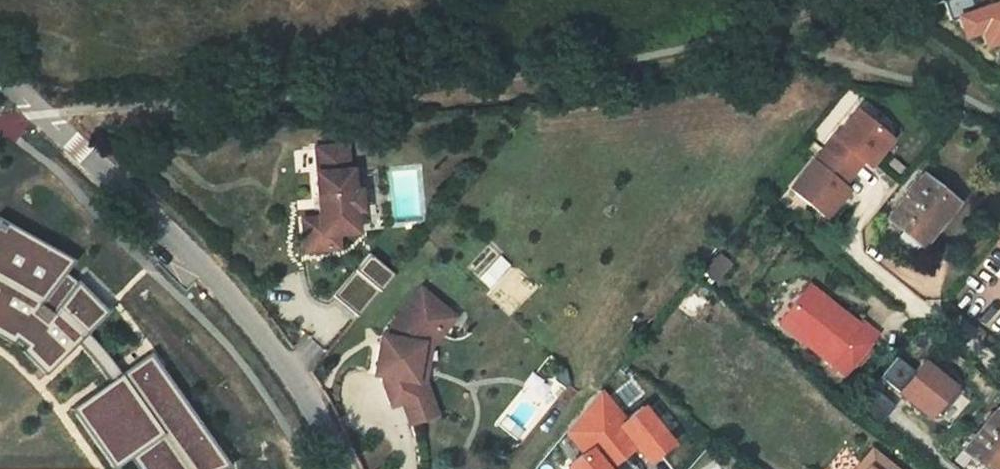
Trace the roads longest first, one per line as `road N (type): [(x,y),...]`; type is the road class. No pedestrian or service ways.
road 1 (residential): [(0,71),(201,267),(296,384),(337,468)]

